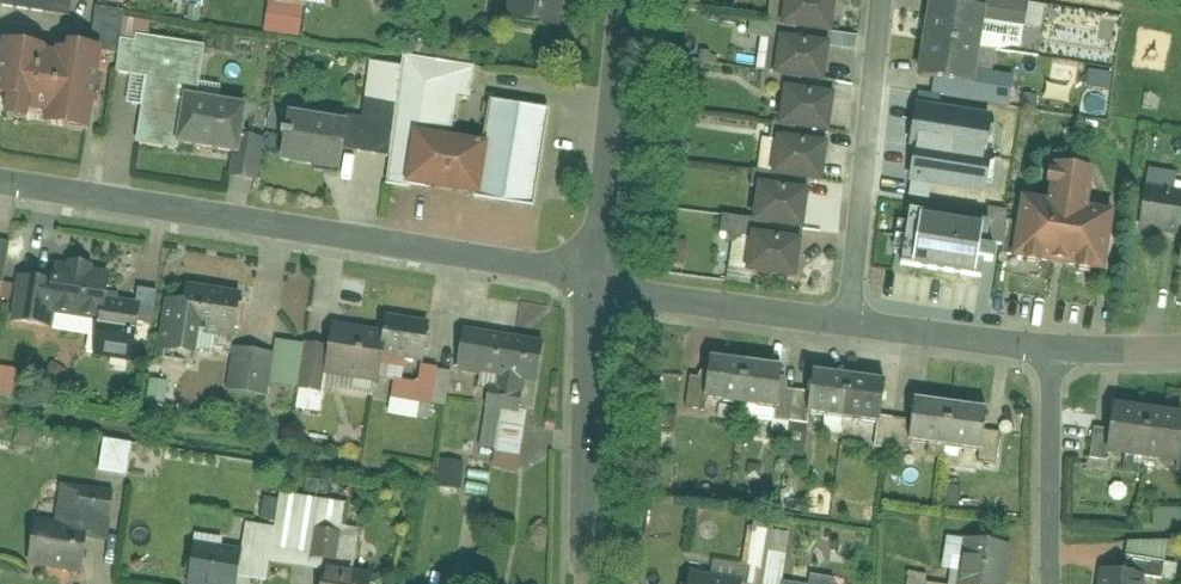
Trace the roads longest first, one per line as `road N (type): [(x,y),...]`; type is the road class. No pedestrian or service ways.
road 1 (residential): [(0,183),(591,278)]
road 2 (residential): [(880,0),(848,322)]
road 3 (residential): [(584,583),(591,278)]
road 4 (residential): [(591,278),(621,0)]
road 5 (residential): [(591,278),(848,322)]
road 6 (residential): [(1044,363),(1059,583)]
road 7 (residential): [(848,322),(1044,363)]
road 8 (residential): [(1044,363),(1180,348)]

